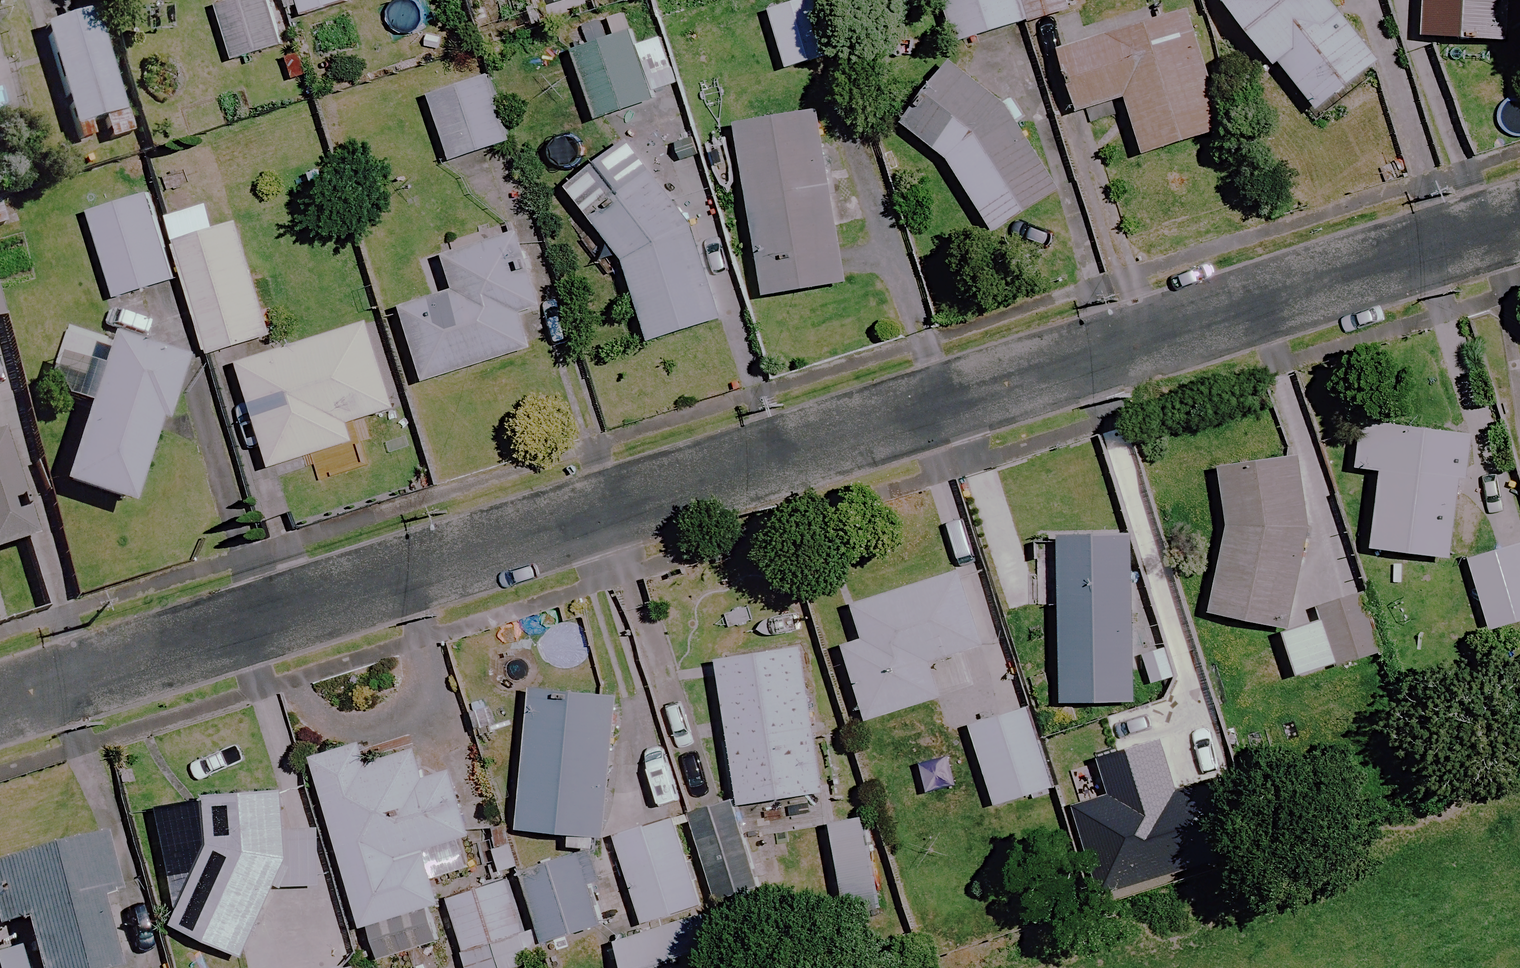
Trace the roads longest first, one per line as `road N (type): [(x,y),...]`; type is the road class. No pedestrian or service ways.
road 1 (residential): [(1519,210),(0,701)]

